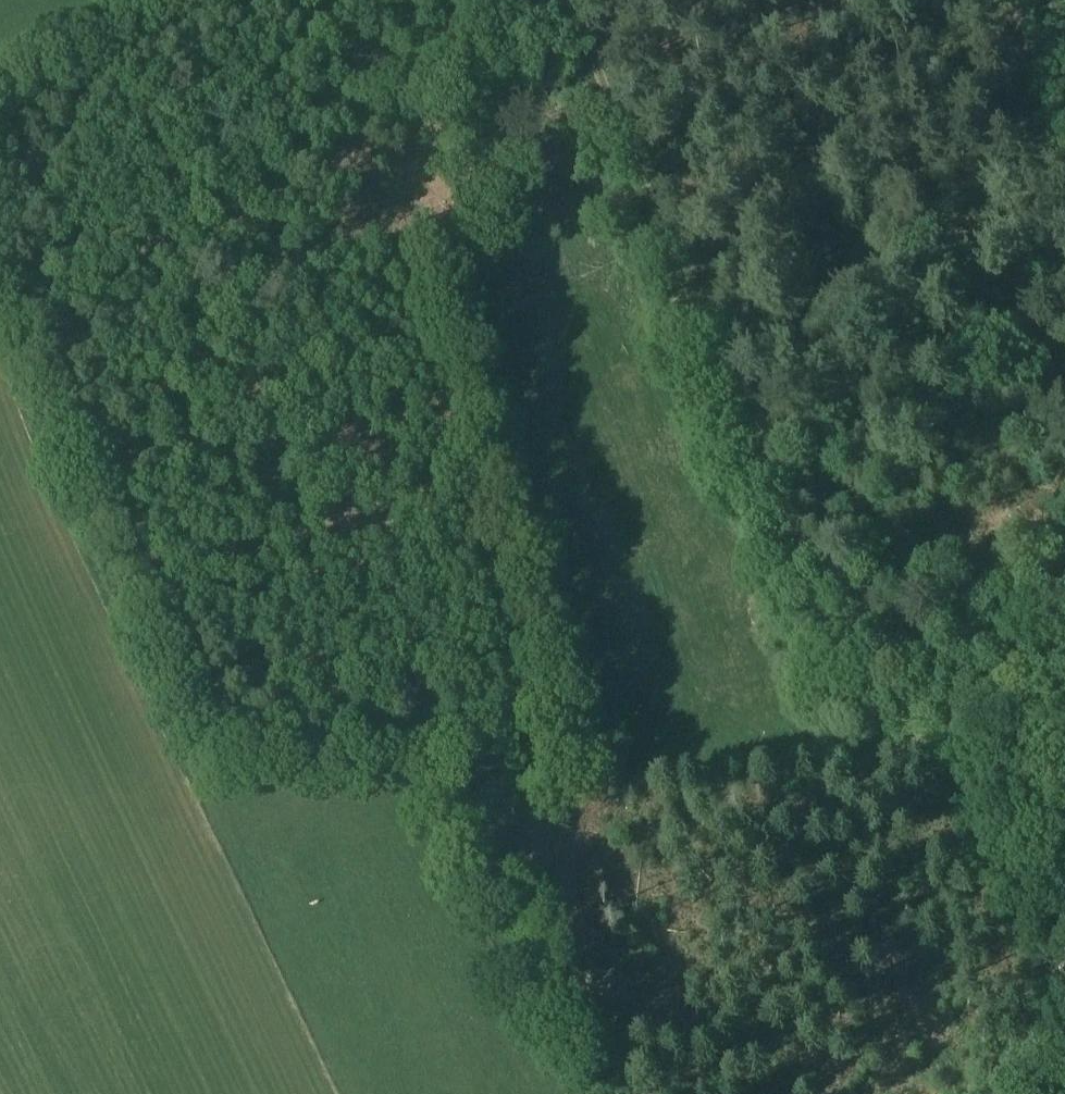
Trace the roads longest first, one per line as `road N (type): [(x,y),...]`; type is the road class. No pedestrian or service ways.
road 1 (track): [(546,0),(863,725),(1064,693)]
road 2 (track): [(898,1093),(763,743),(863,725)]

